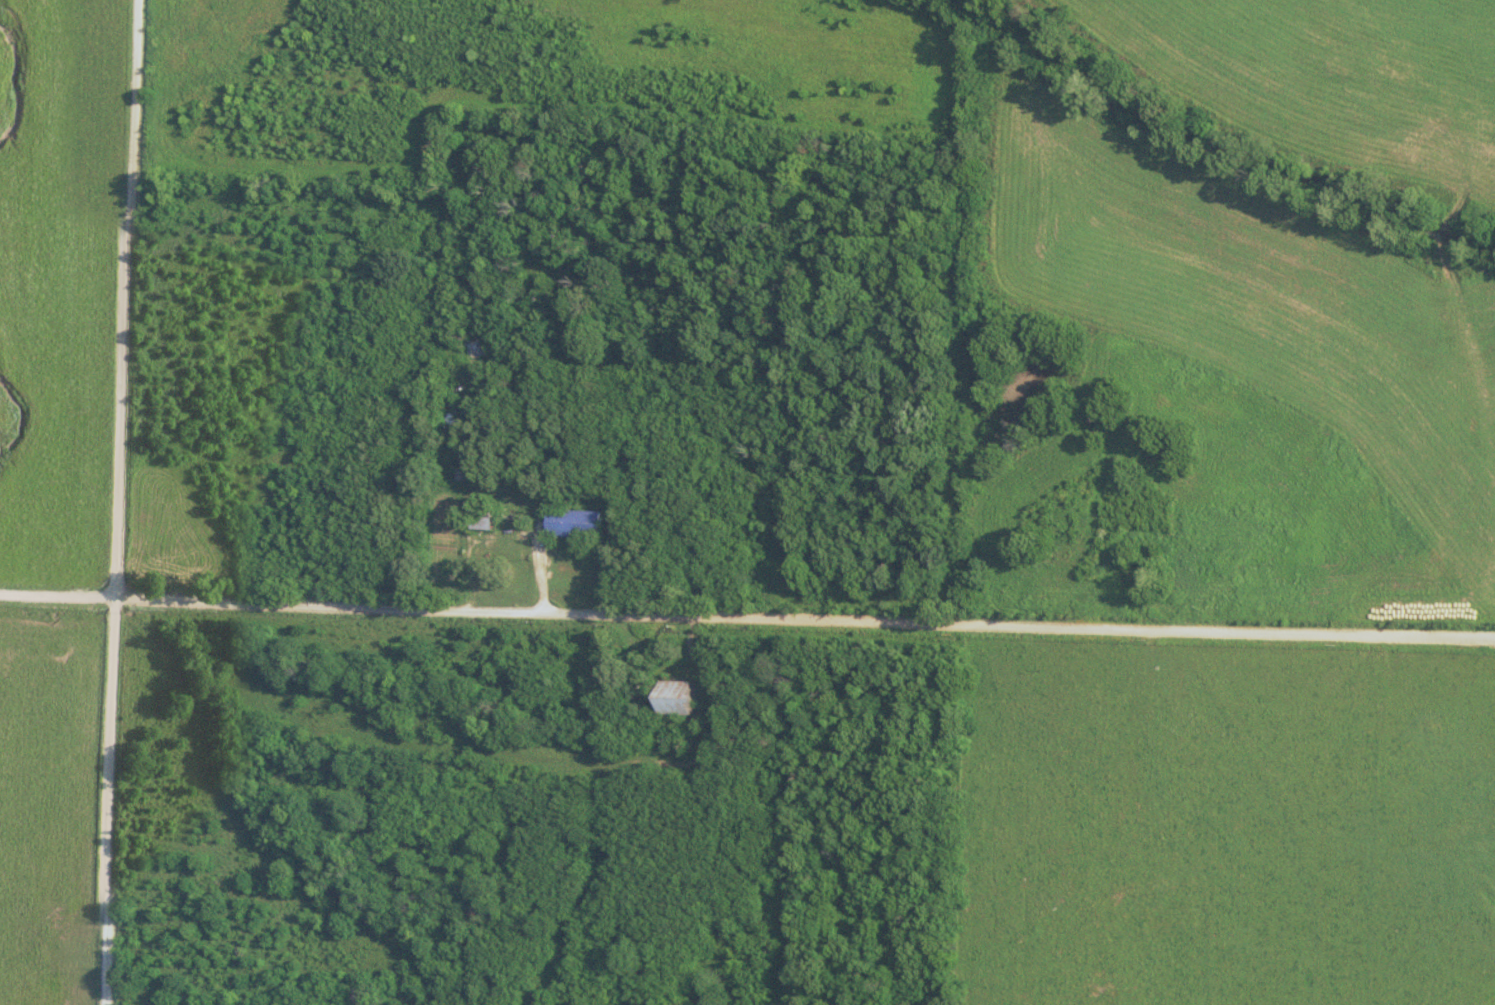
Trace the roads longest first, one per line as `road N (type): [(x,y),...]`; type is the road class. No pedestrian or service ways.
road 1 (residential): [(1494,640),(1023,633),(800,619),(378,616),(0,598)]
road 2 (residential): [(104,1004),(135,0)]

